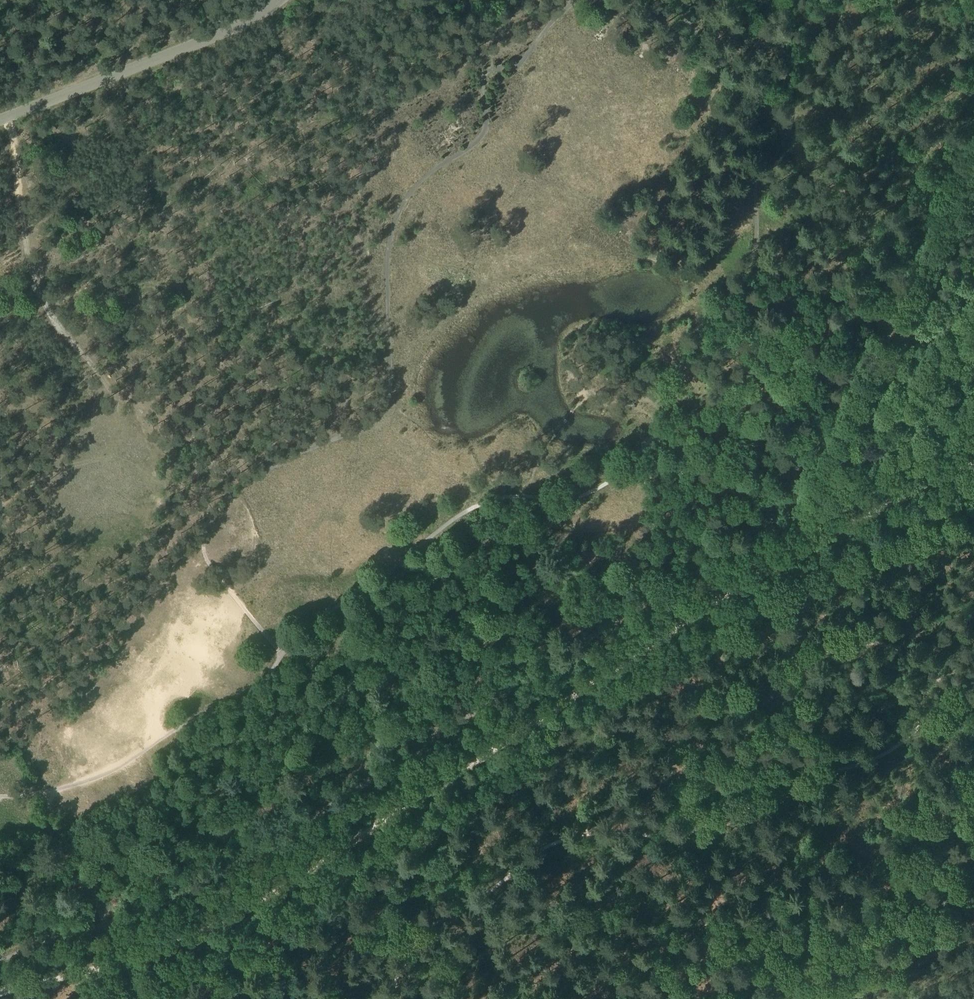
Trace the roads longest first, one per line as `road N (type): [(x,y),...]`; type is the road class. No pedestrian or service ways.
road 1 (track): [(0,995),(123,966),(257,895),(702,611),(973,471)]
road 2 (unclassified): [(0,120),(249,22),(282,0)]
road 3 (track): [(654,434),(676,453),(685,495),(678,580)]

